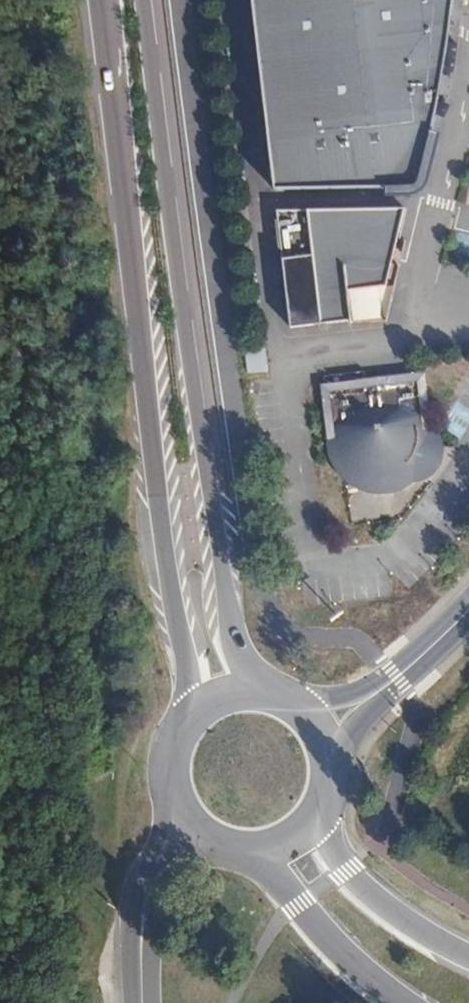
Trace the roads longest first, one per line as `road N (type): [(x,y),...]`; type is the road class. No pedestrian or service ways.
road 1 (primary): [(104,0),(184,661),(177,739)]
road 2 (primary): [(262,692),(231,623),(154,0)]
road 3 (primary): [(223,846),(274,876),(402,1002)]
road 4 (primary): [(468,958),(371,894),(339,858),(319,813)]
road 5 (residential): [(468,608),(321,734)]
road 6 (tertiary): [(200,833),(166,870),(145,911),(143,1002)]

